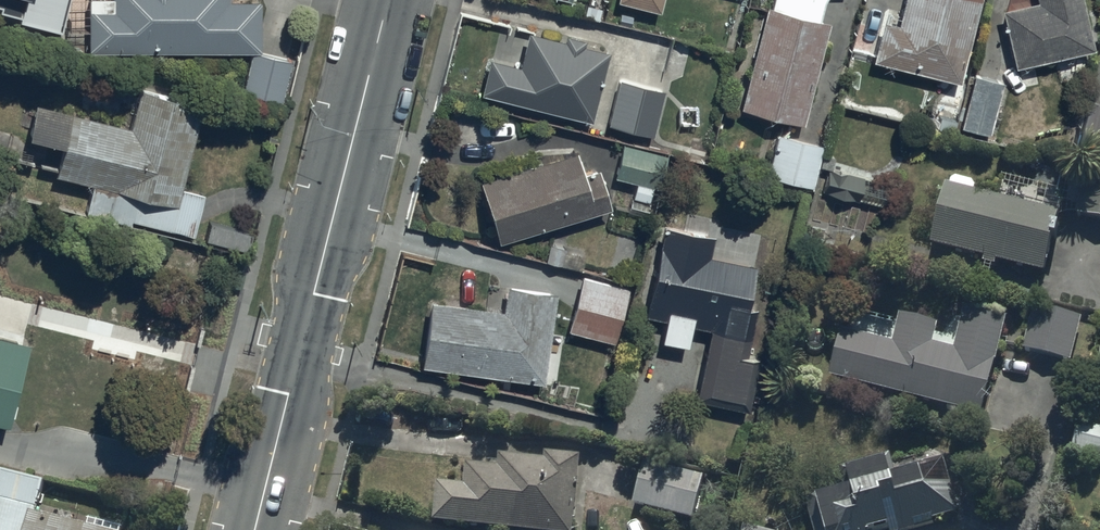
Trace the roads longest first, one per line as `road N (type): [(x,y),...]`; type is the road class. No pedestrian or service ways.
road 1 (tertiary): [(388,0),(255,529)]

